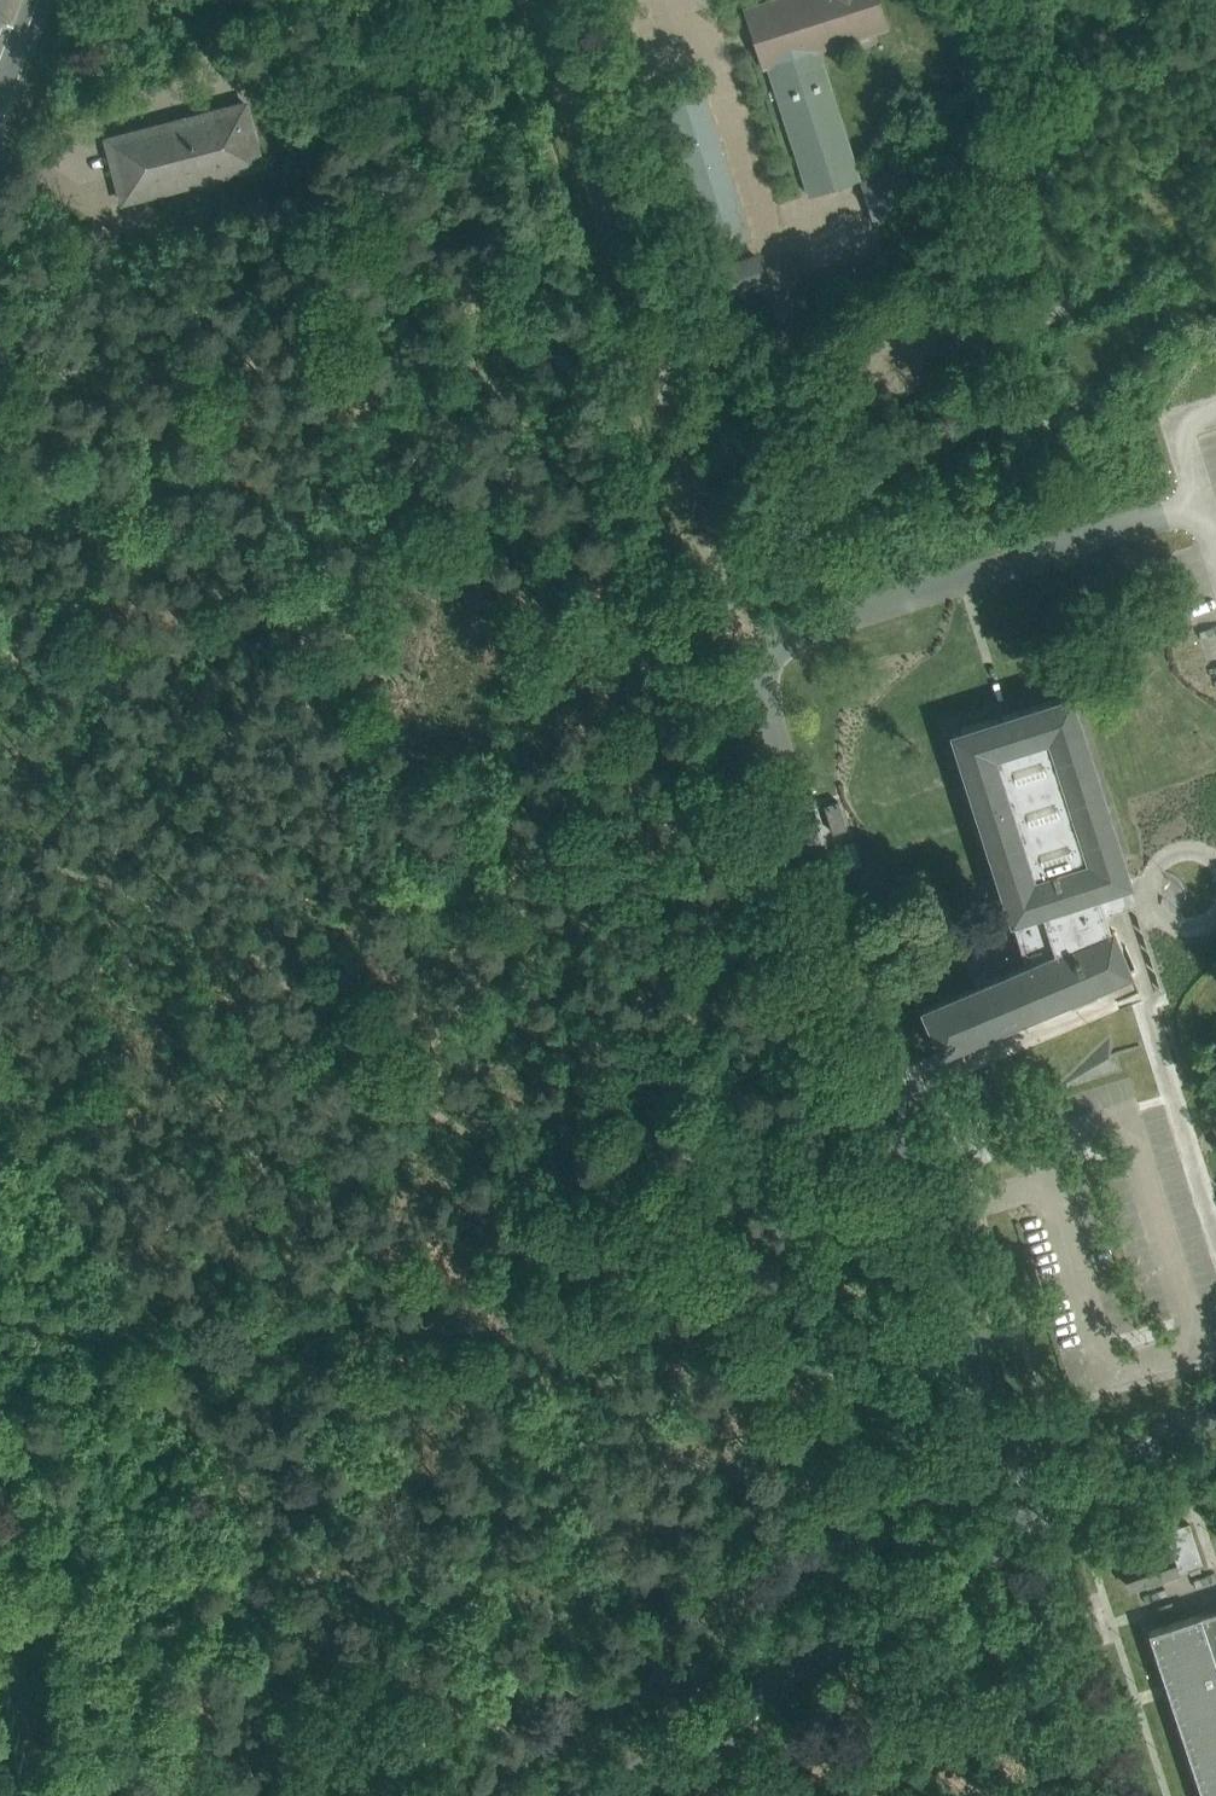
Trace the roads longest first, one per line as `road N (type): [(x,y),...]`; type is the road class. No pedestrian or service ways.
road 1 (unclassified): [(1215,1438),(622,1795)]

